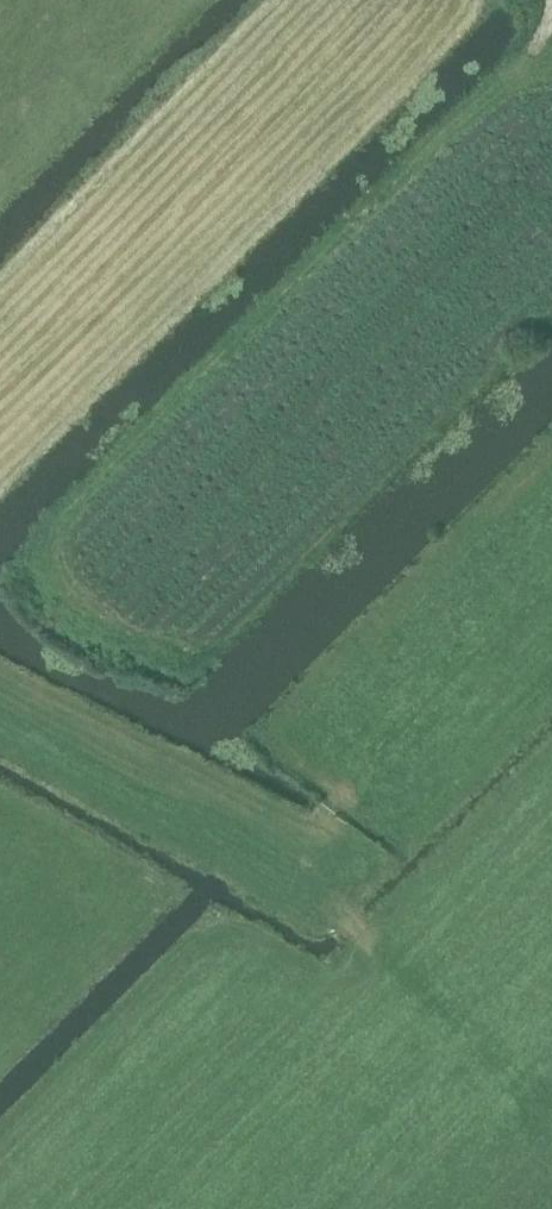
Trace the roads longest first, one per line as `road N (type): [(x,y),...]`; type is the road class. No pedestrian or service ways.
road 1 (track): [(551,656),(311,896),(0,716)]

